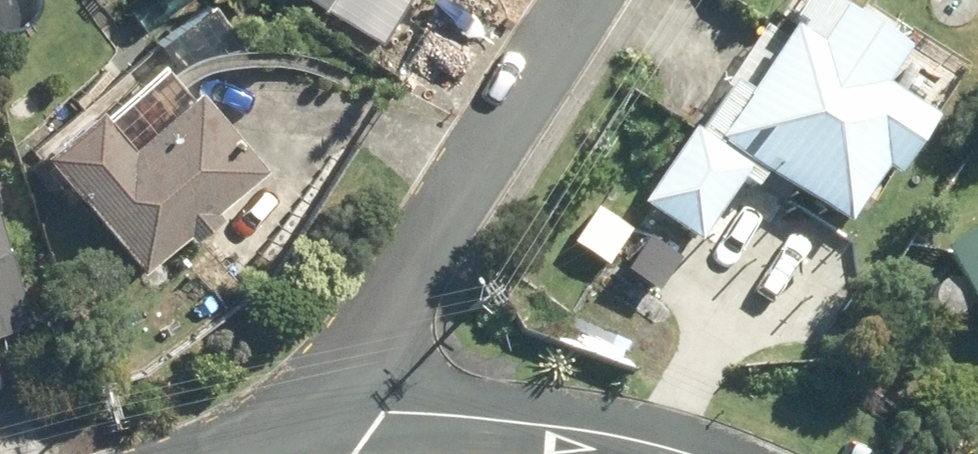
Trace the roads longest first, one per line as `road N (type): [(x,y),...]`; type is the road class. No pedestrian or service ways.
road 1 (residential): [(592,0),(318,426)]
road 2 (residential): [(676,453),(598,432),(410,418),(318,426)]

